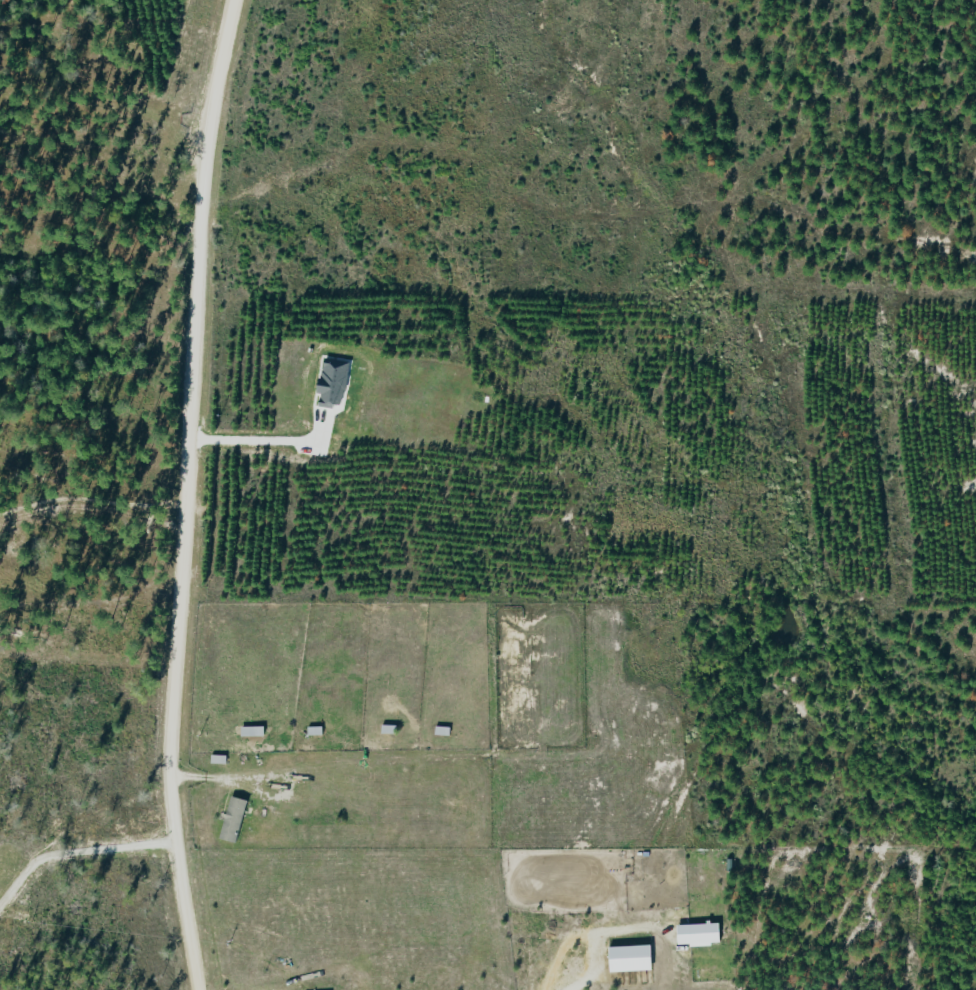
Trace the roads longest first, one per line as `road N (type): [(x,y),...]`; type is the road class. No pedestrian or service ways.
road 1 (residential): [(204,989),(145,749),(145,521),(227,0)]

